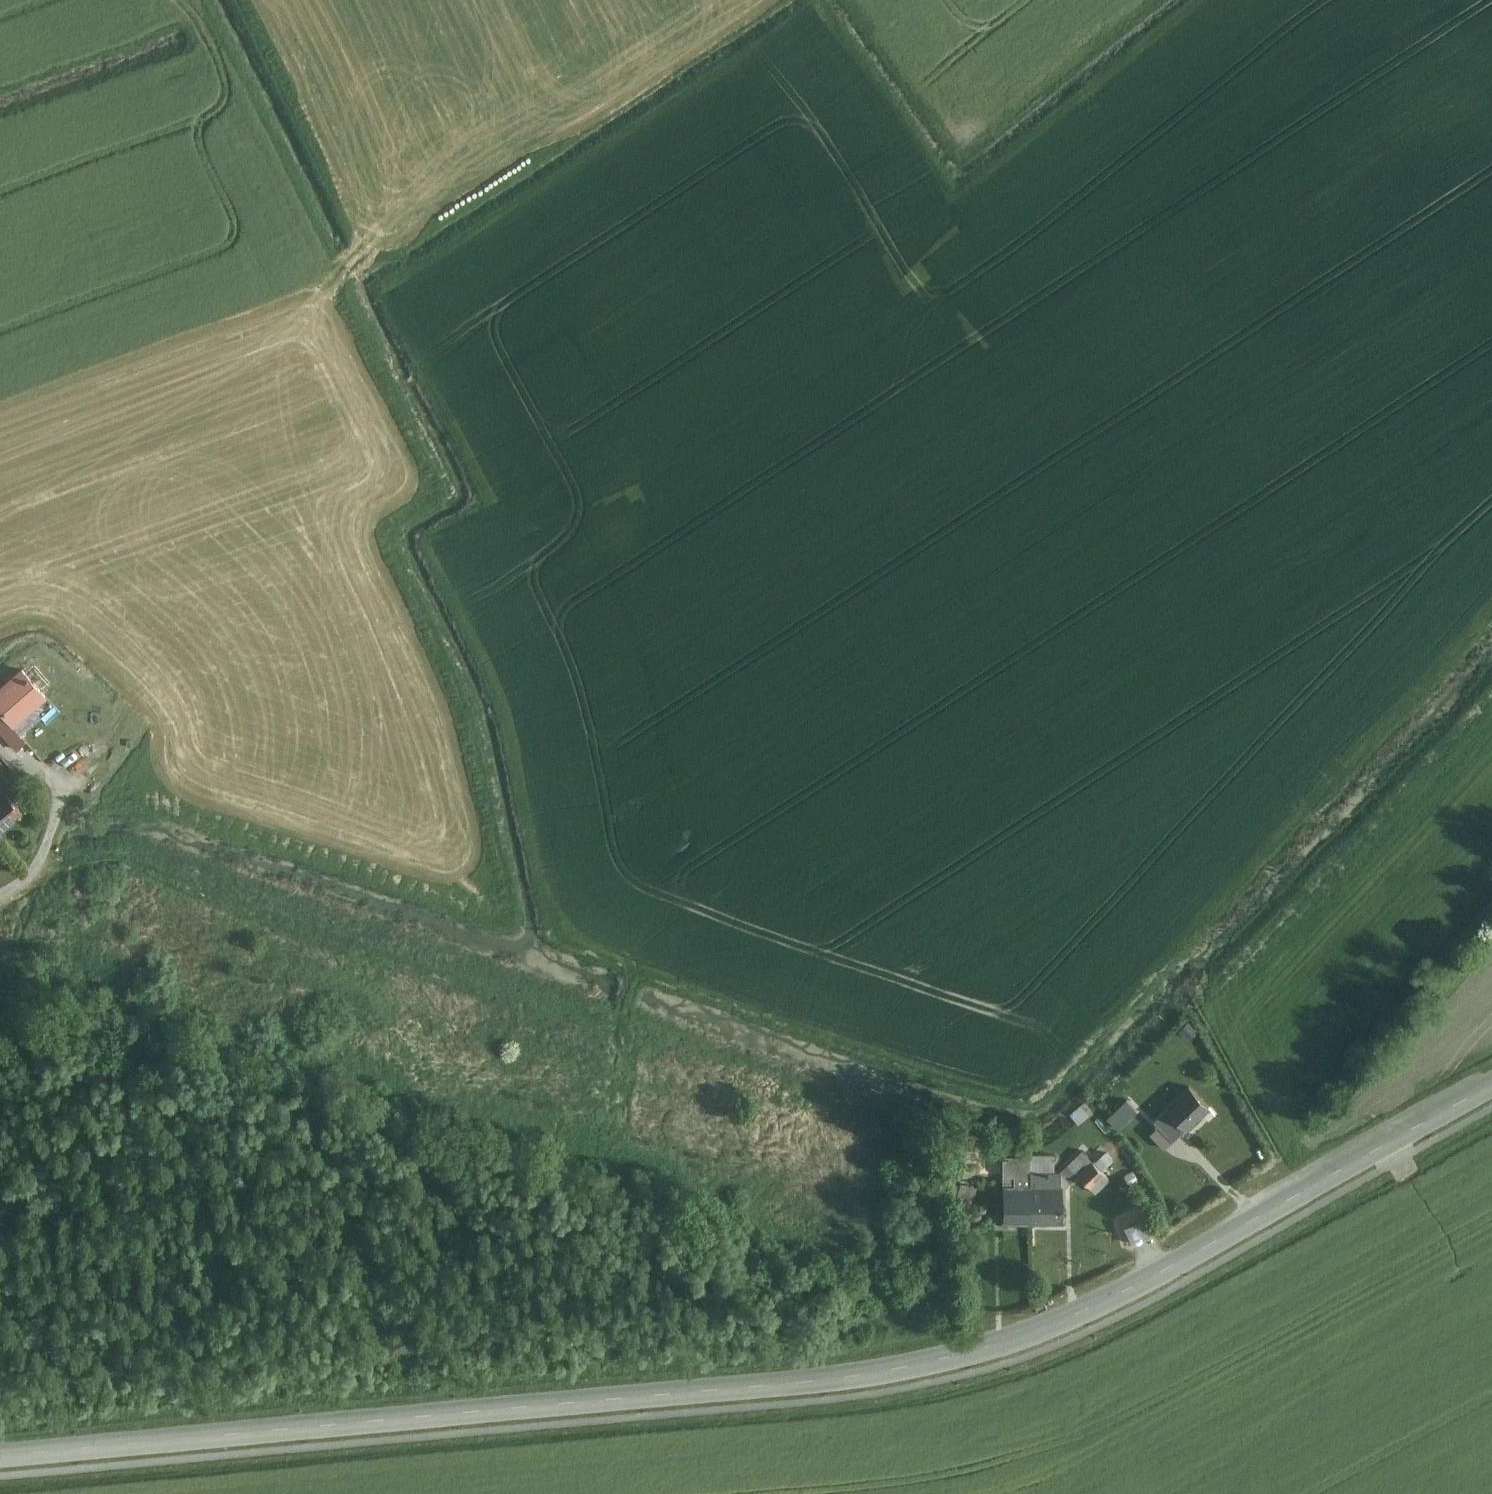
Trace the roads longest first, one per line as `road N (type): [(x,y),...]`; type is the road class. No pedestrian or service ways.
road 1 (residential): [(0,1457),(715,1390),(971,1350),(1134,1285),(1491,1086)]

